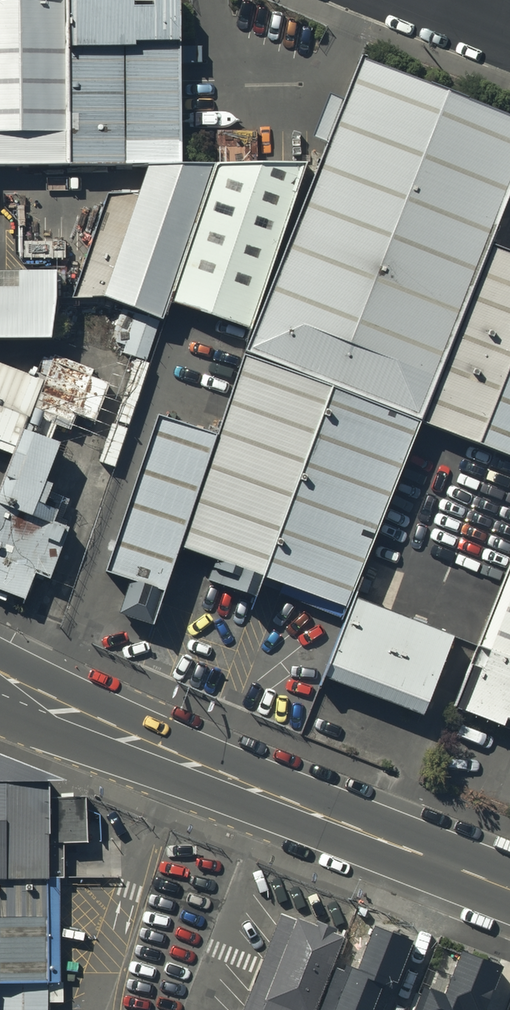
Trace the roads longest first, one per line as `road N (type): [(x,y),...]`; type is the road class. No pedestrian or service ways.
road 1 (tertiary): [(509,891),(0,673)]

